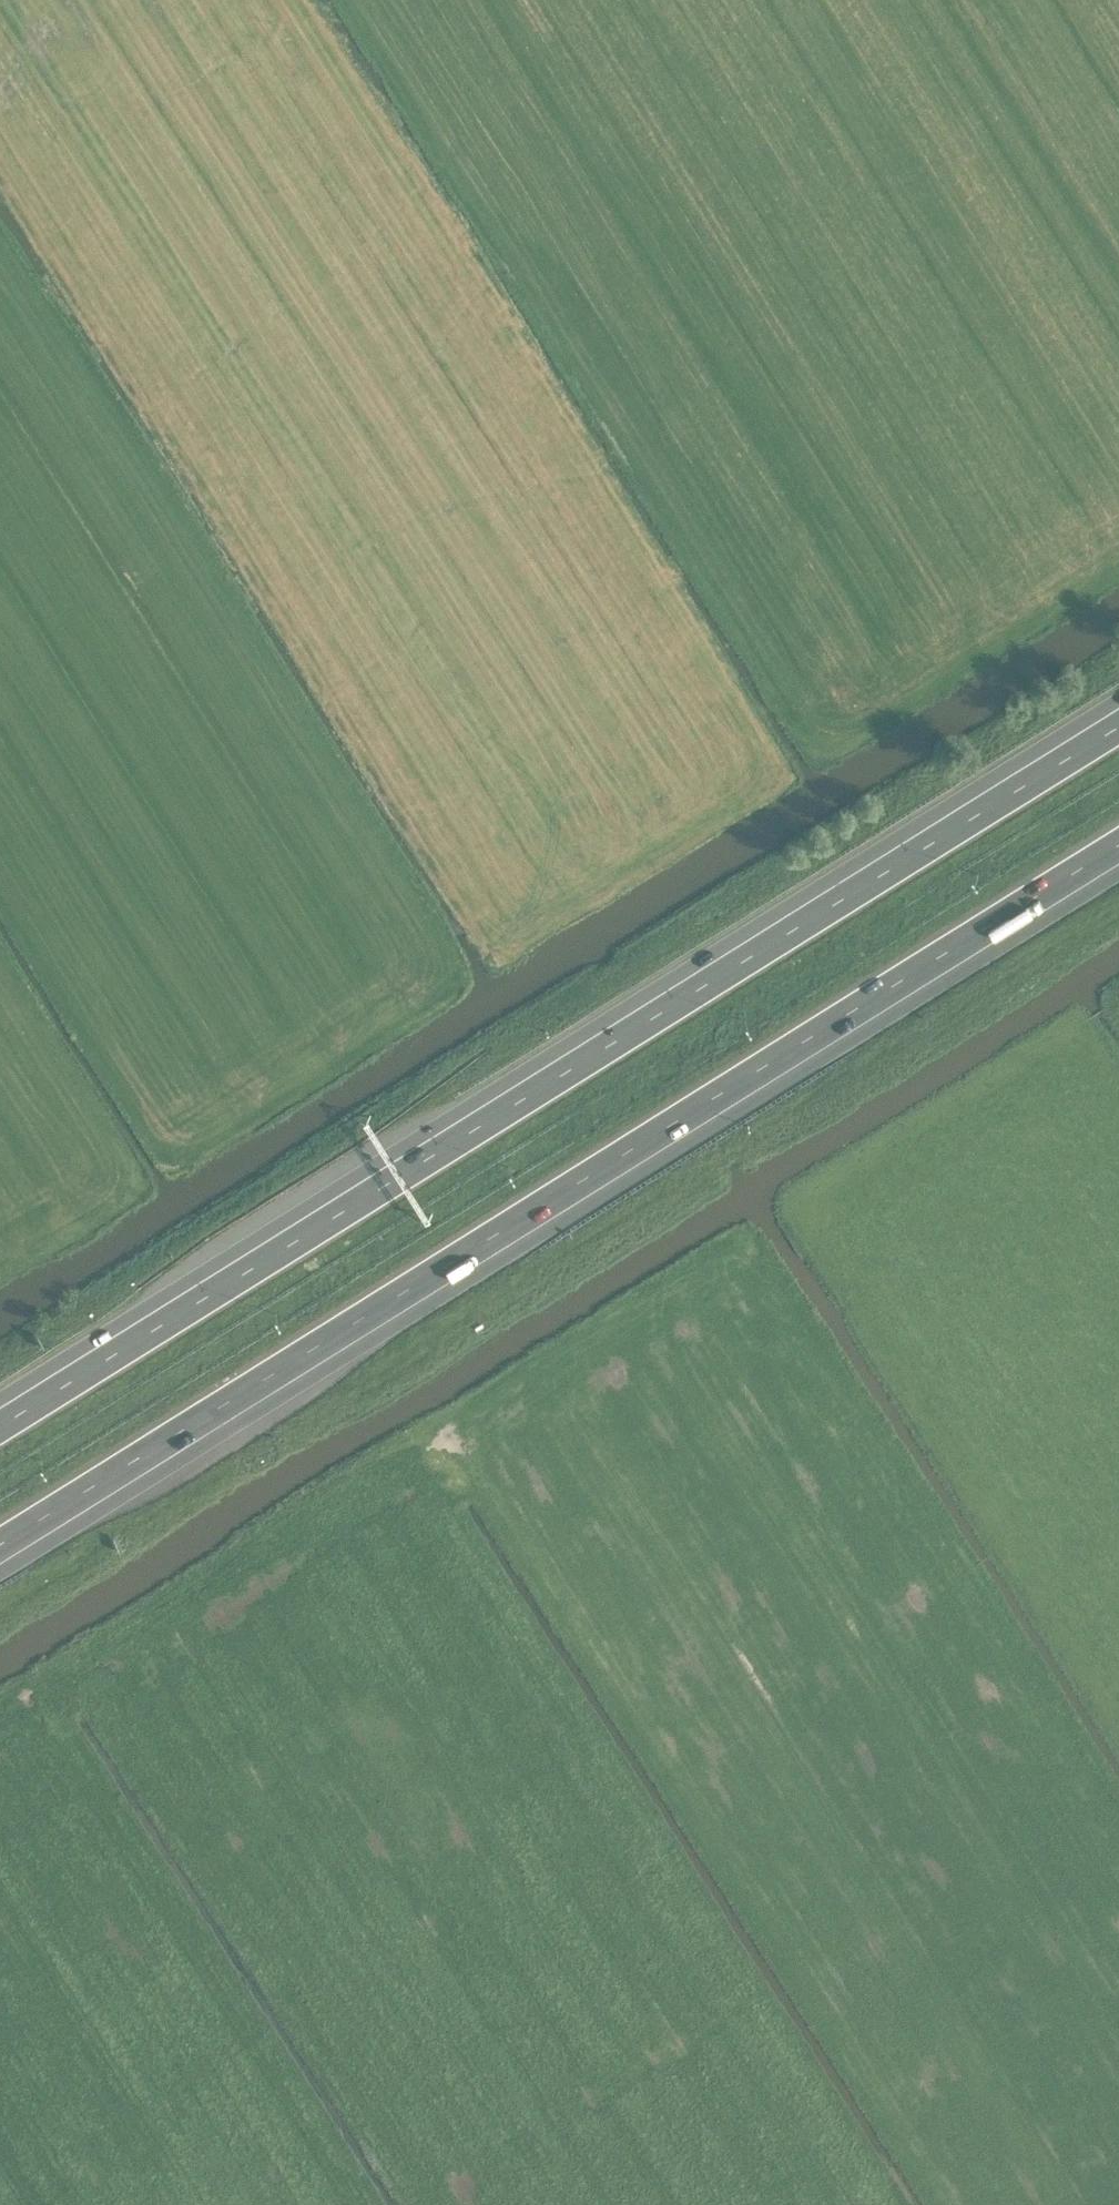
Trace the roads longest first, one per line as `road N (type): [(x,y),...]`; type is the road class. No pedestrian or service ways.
road 1 (motorway): [(0,1556),(1118,856)]
road 2 (motorway): [(1118,728),(0,1427)]

